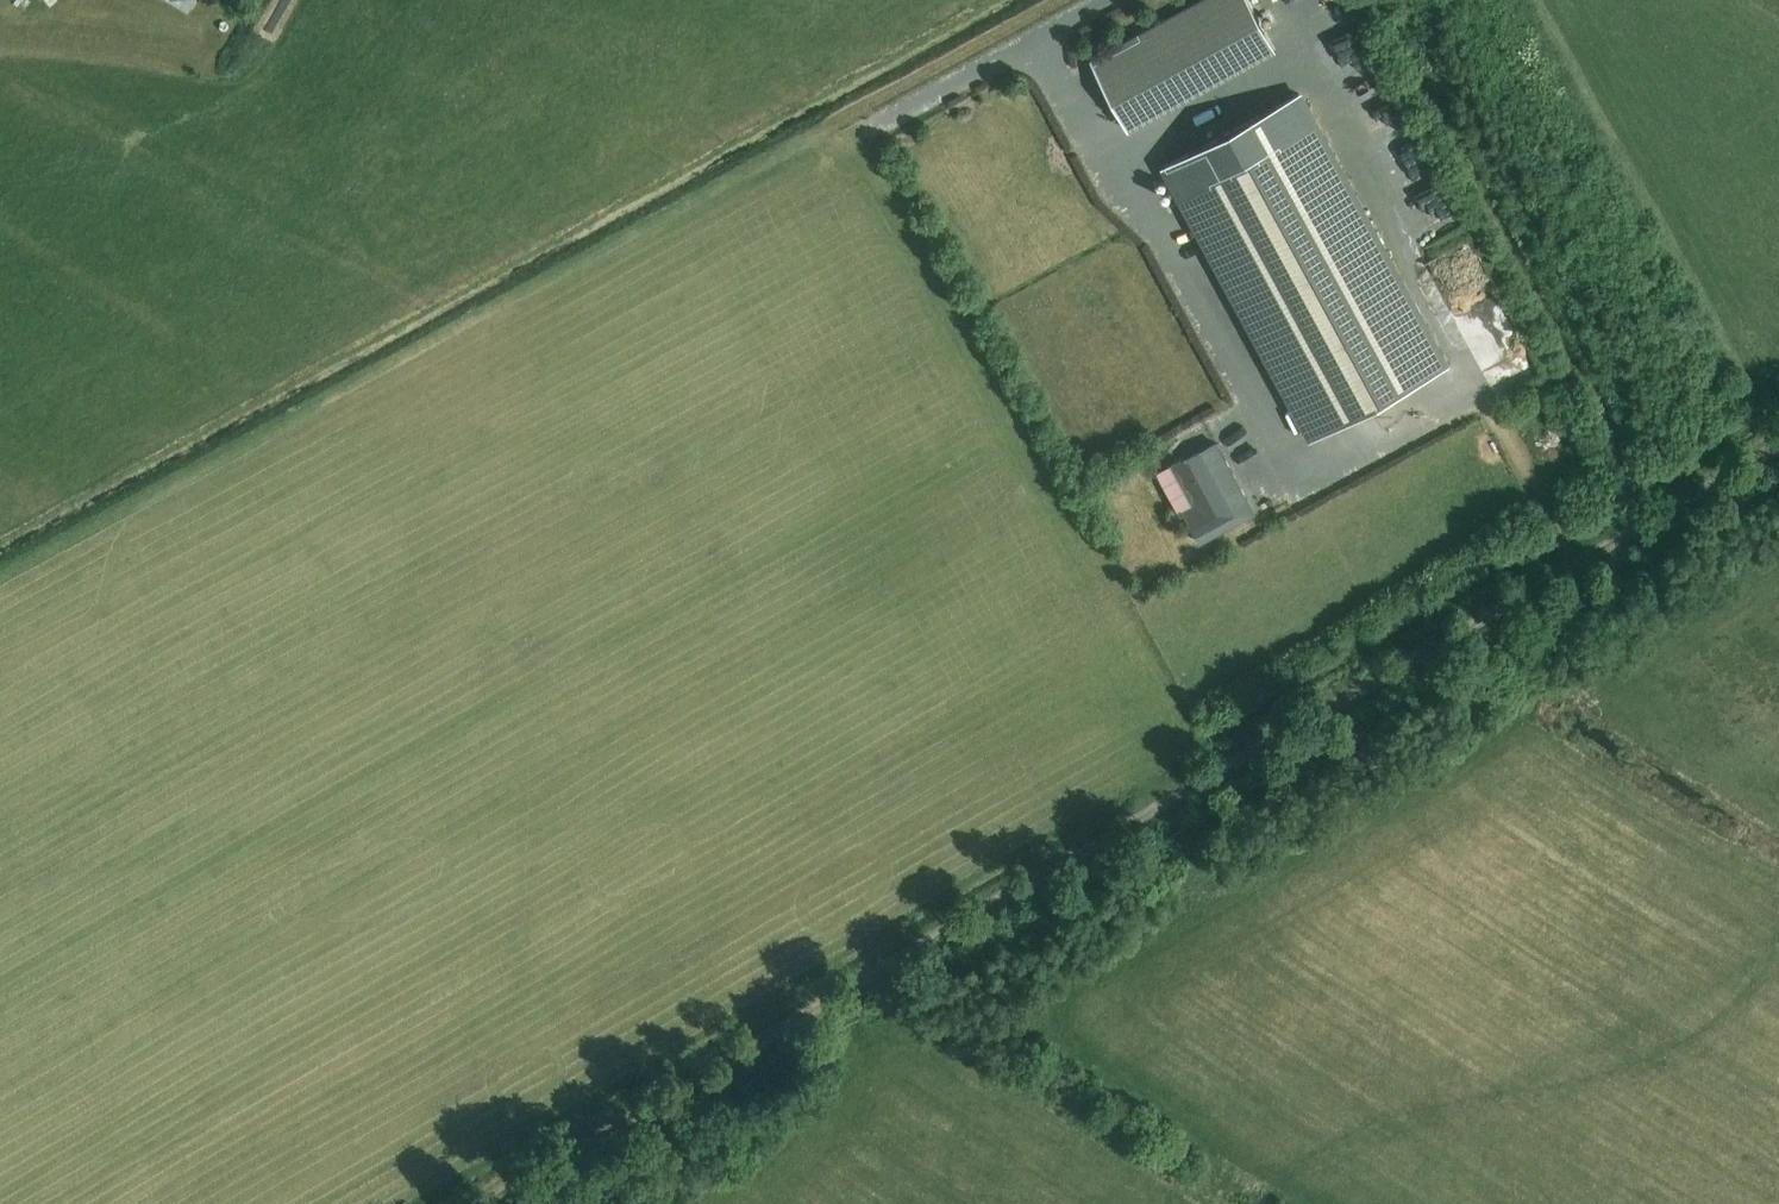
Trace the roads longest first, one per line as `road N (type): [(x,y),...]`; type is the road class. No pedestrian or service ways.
road 1 (track): [(1778,438),(473,1203)]

